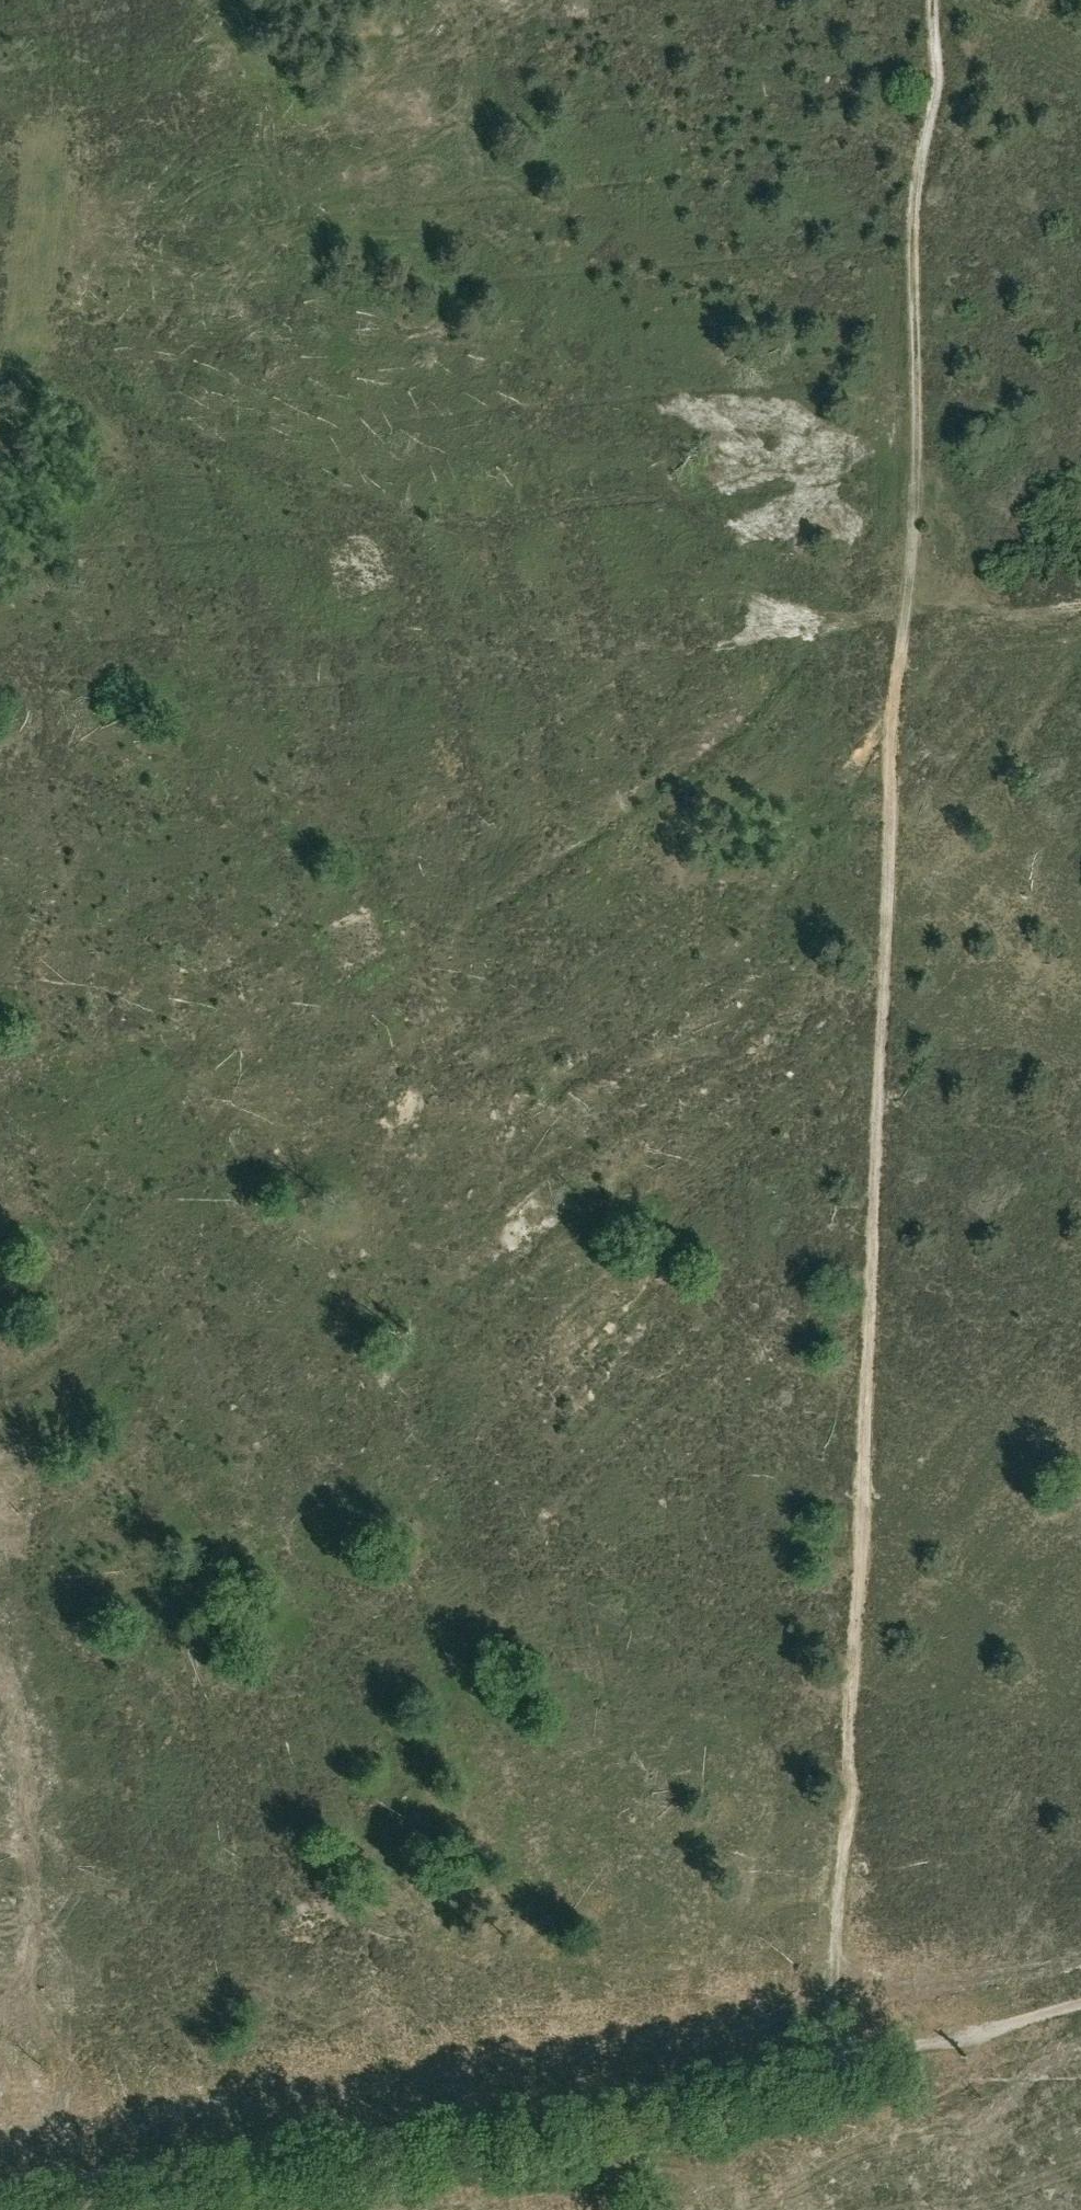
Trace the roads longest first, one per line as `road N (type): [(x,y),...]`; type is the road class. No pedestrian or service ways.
road 1 (track): [(1080,2004),(957,2036),(0,2189)]

